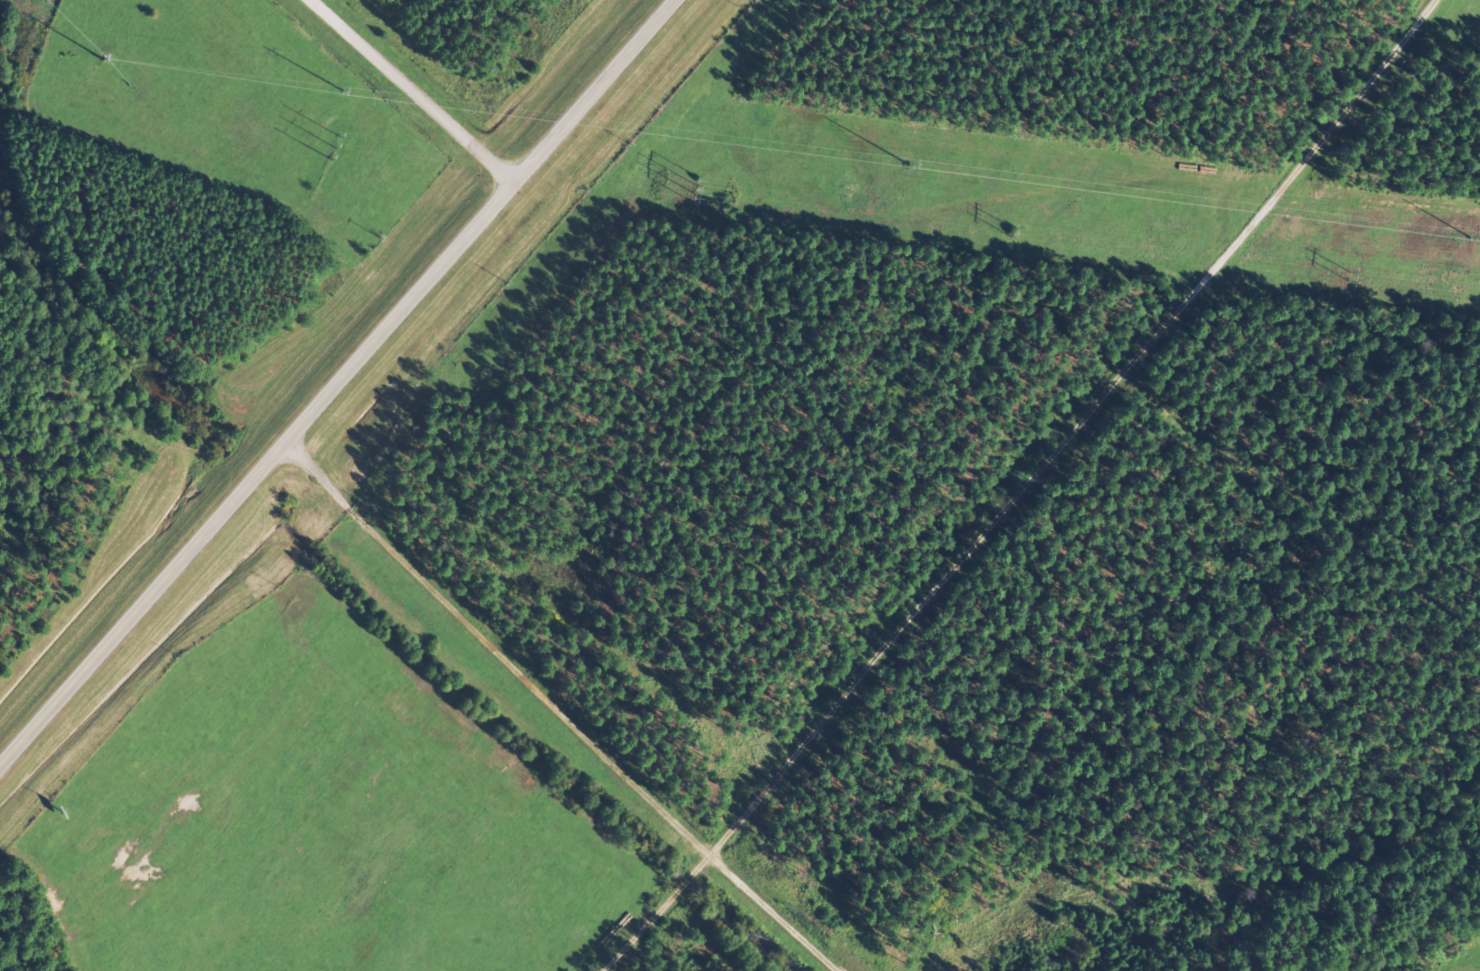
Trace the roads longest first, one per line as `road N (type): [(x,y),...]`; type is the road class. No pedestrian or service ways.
road 1 (tertiary): [(0,764),(673,0)]

